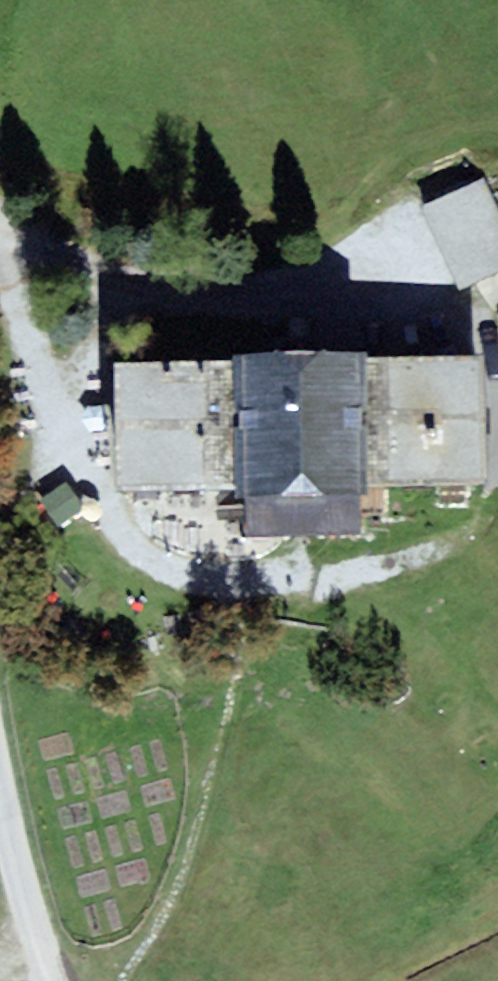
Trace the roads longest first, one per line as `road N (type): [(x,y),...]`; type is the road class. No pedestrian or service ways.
road 1 (track): [(0,251),(65,461),(137,555),(210,585),(288,589),(450,548)]
road 2 (track): [(0,235),(111,286),(304,302),(425,260)]
road 3 (unclassified): [(55,980),(0,765)]

